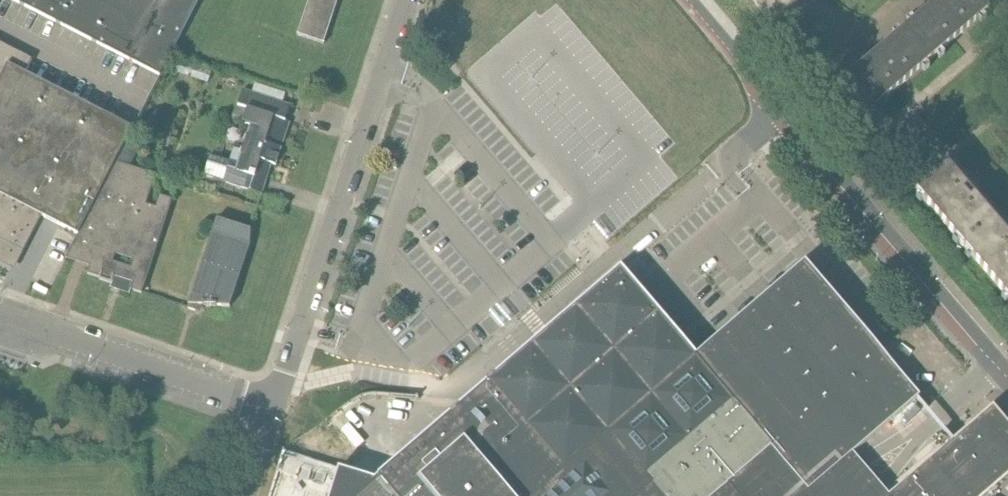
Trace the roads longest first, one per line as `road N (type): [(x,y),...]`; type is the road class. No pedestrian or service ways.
road 1 (residential): [(1007,376),(690,0)]
road 2 (residential): [(275,408),(405,0)]
road 3 (residential): [(275,408),(0,314)]

